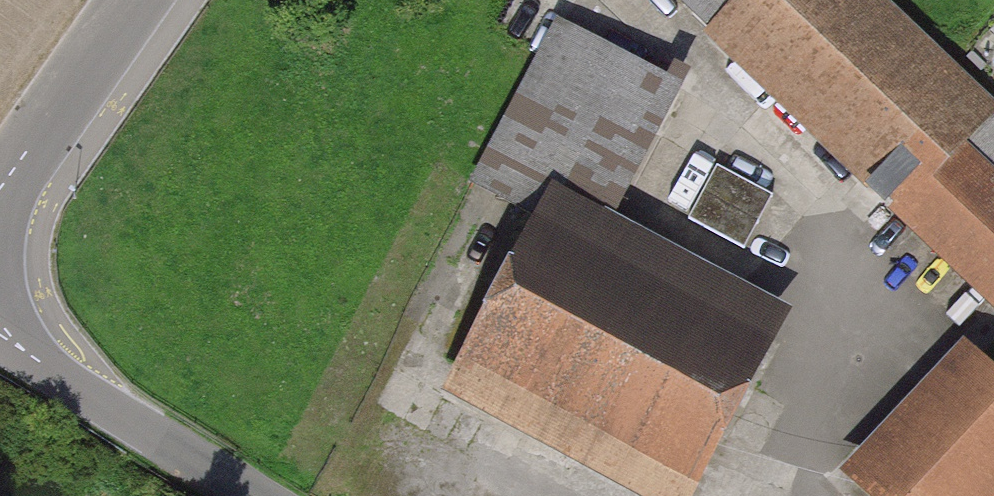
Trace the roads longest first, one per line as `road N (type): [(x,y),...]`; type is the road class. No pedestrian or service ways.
road 1 (residential): [(0,327),(24,350),(266,495)]
road 2 (residential): [(136,0),(0,192)]

